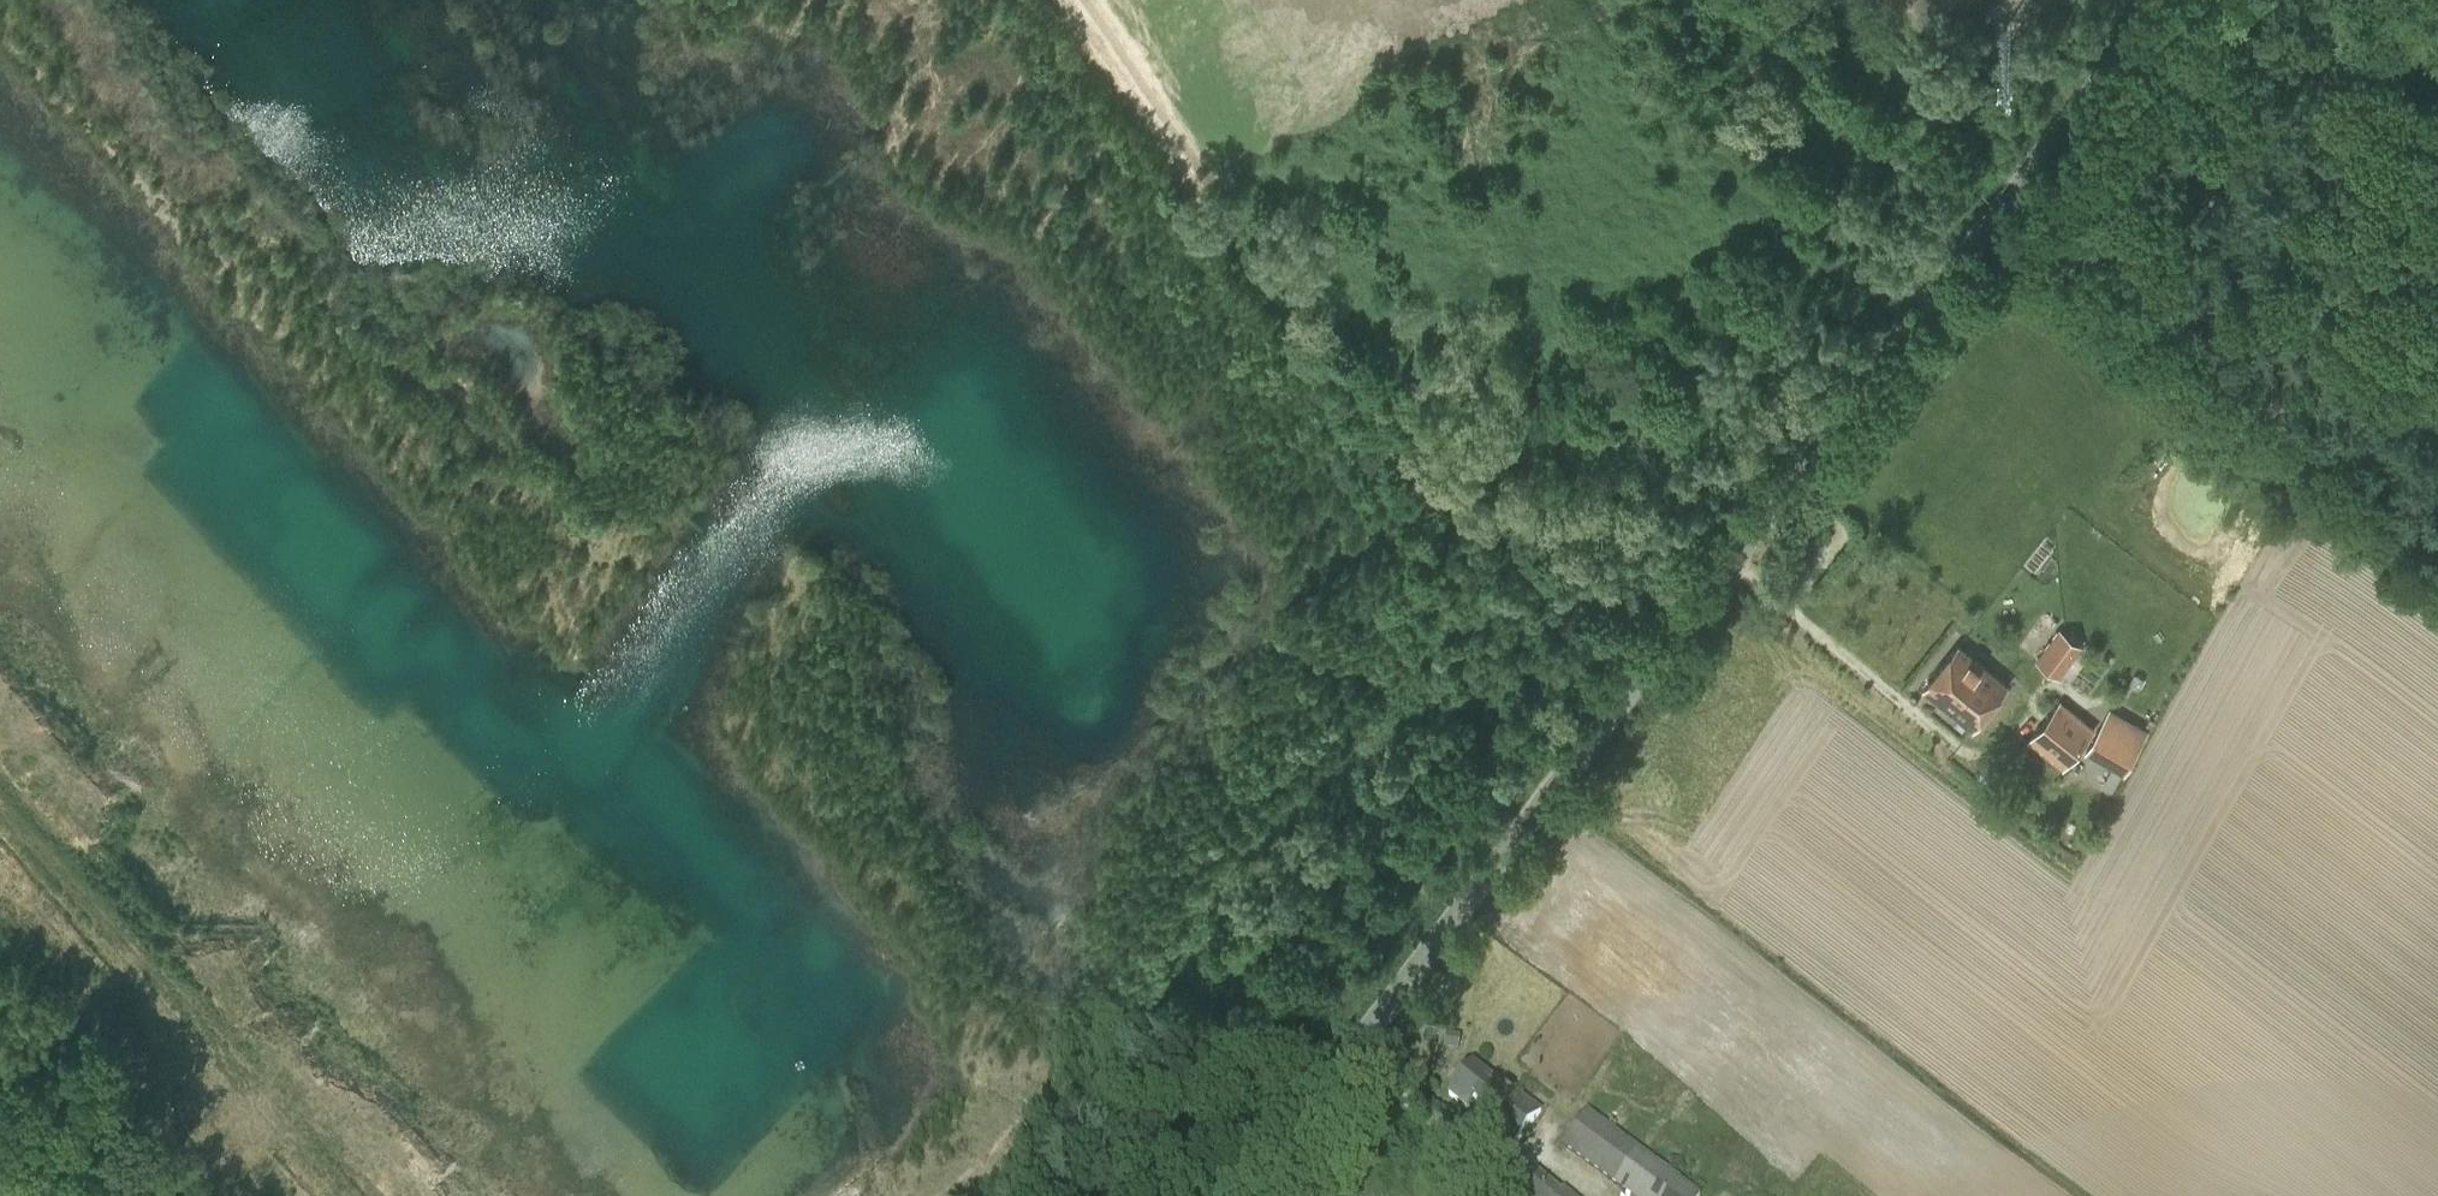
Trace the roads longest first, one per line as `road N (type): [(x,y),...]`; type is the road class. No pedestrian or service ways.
road 1 (unclassified): [(1242,1195),(2166,0)]

